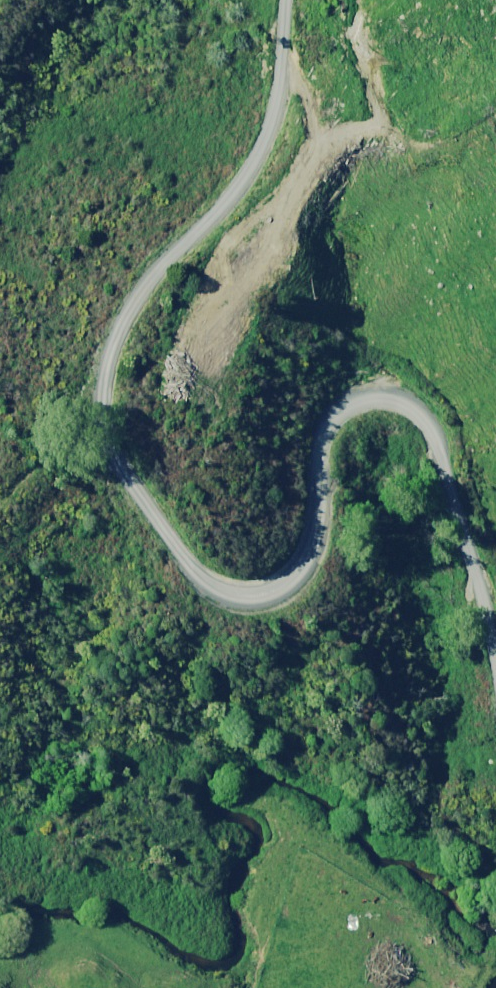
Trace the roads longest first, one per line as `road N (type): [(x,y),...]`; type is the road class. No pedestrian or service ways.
road 1 (unclassified): [(277,0),(271,85),(221,165),(147,254),(100,349),(104,445),(197,570),(258,575),(293,538),(320,490),(314,440),(347,400),(376,390),(427,427),(475,578),(495,682)]

